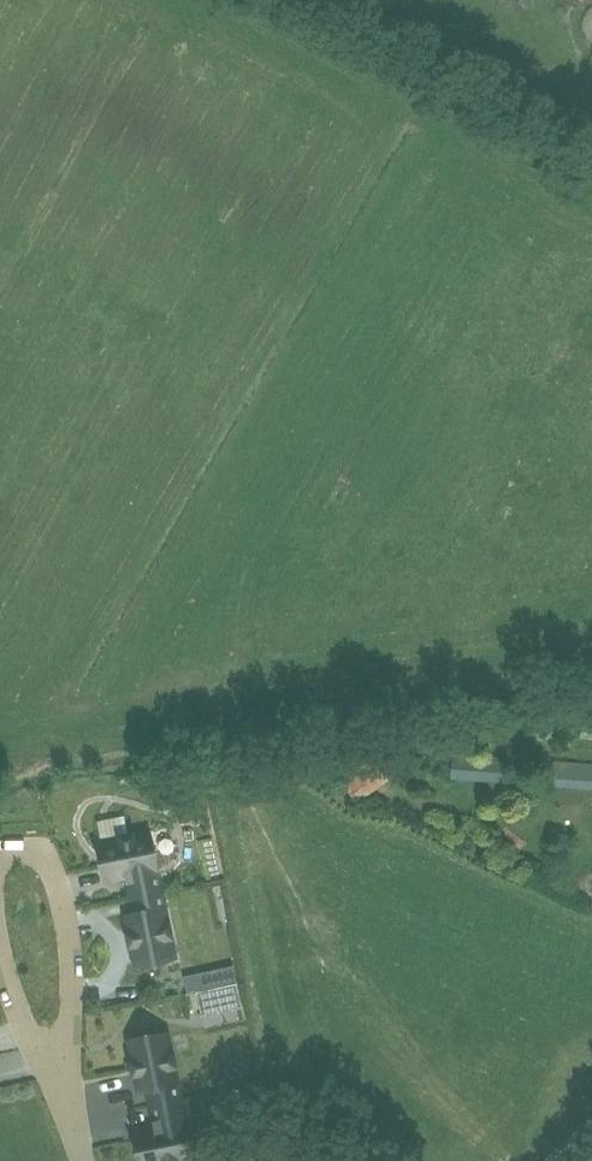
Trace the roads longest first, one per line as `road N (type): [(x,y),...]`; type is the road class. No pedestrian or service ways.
road 1 (unclassified): [(61,1081),(73,976),(58,879),(39,855),(0,860)]

